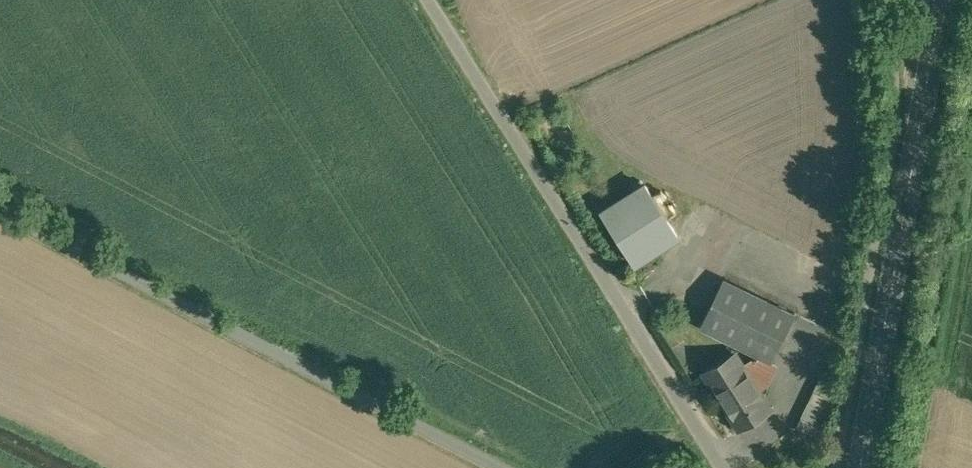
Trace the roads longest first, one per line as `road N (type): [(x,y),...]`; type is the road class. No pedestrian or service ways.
road 1 (unclassified): [(499,467),(0,210)]
road 2 (unclassified): [(428,0),(721,467)]
road 3 (tertiary): [(942,0),(860,467)]

